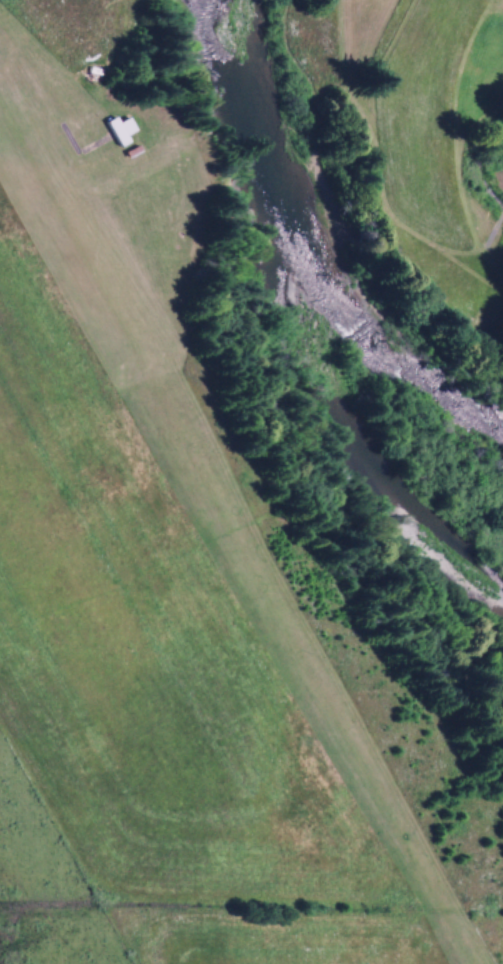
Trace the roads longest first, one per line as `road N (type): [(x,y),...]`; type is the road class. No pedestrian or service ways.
road 1 (residential): [(0,36),(62,103),(147,110)]

